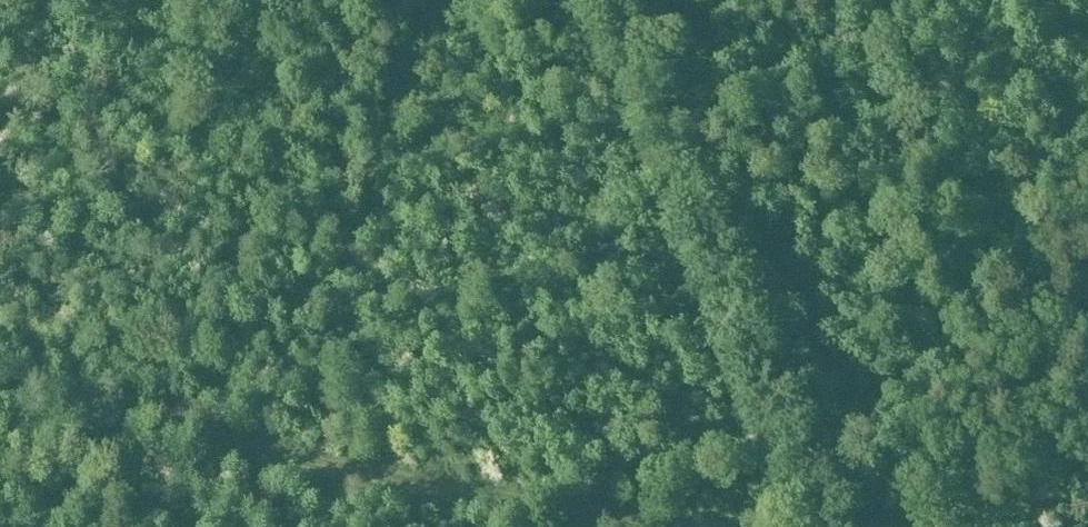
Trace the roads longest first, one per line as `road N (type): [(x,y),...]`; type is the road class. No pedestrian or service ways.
road 1 (track): [(109,422),(460,493),(697,526)]
road 2 (track): [(605,0),(827,526)]
road 3 (track): [(109,422),(41,526)]

